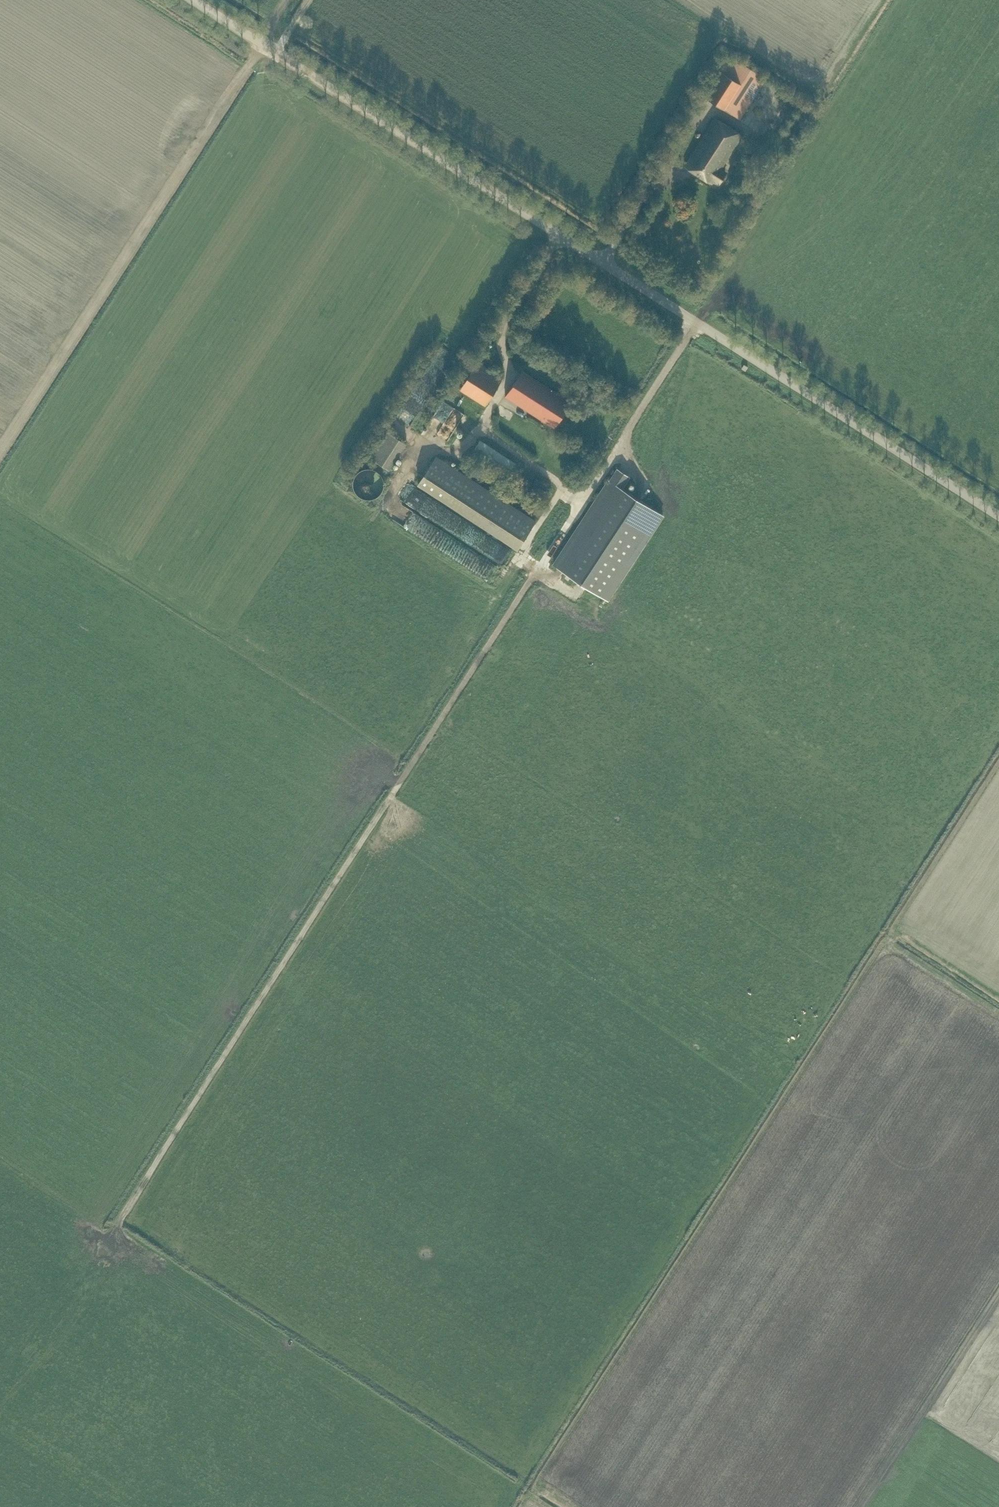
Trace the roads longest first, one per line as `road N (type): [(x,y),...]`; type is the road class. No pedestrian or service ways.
road 1 (unclassified): [(998,516),(195,0)]

